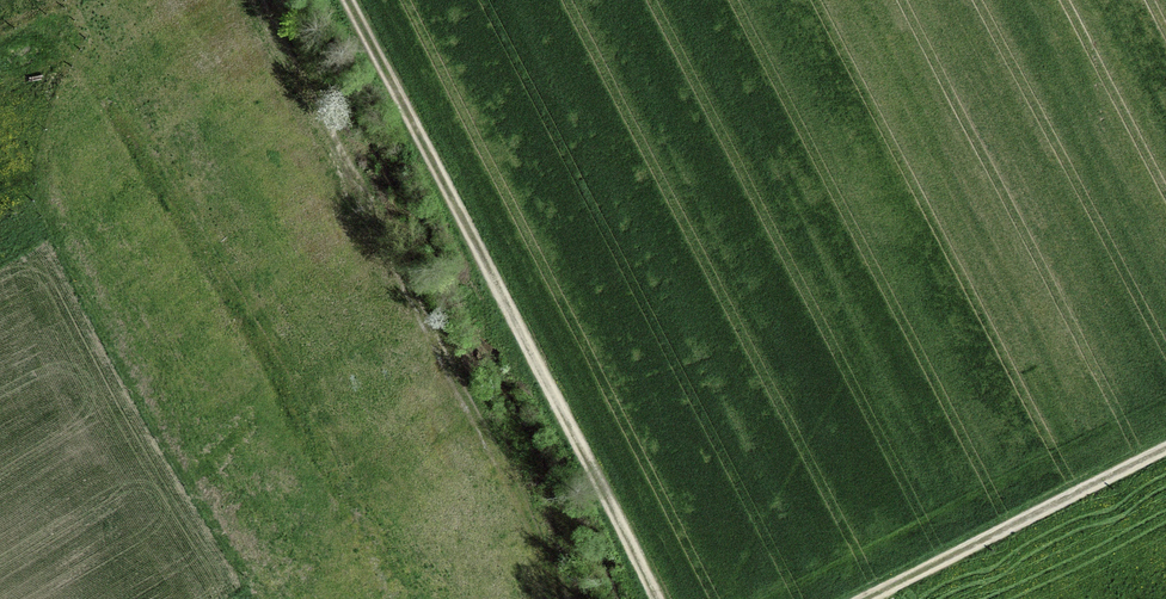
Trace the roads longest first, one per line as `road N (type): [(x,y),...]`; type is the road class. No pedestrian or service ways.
road 1 (track): [(248,0),(568,598)]
road 2 (track): [(353,0),(665,598)]
road 3 (track): [(859,598),(1165,452)]

